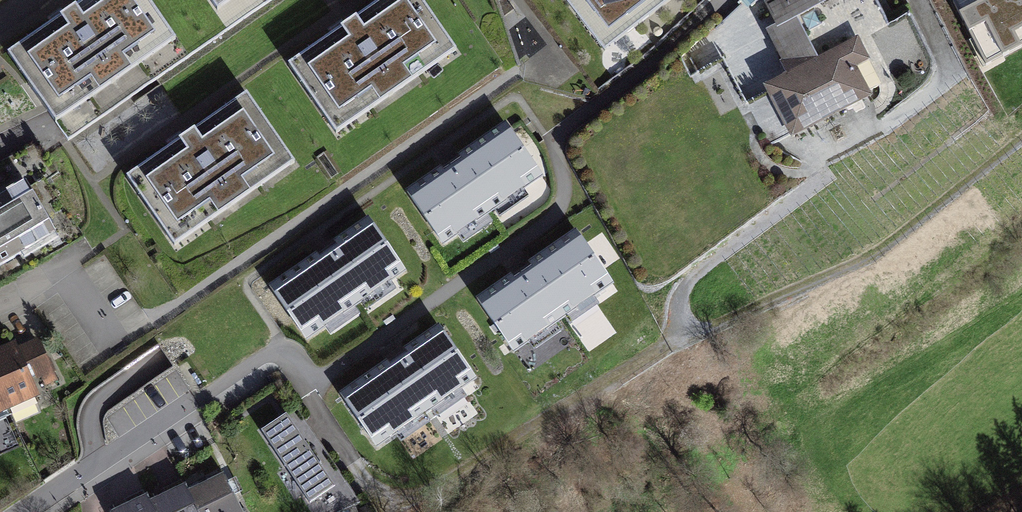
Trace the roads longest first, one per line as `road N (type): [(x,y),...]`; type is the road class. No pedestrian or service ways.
road 1 (track): [(394,495),(449,481),(664,348),(878,254),(1021,144)]
road 2 (unclassified): [(325,373),(558,216),(553,146),(564,127),(727,0)]
road 3 (residential): [(30,511),(255,361),(267,357),(325,373)]
road 4 (track): [(673,345),(676,313),(700,269),(826,176)]

